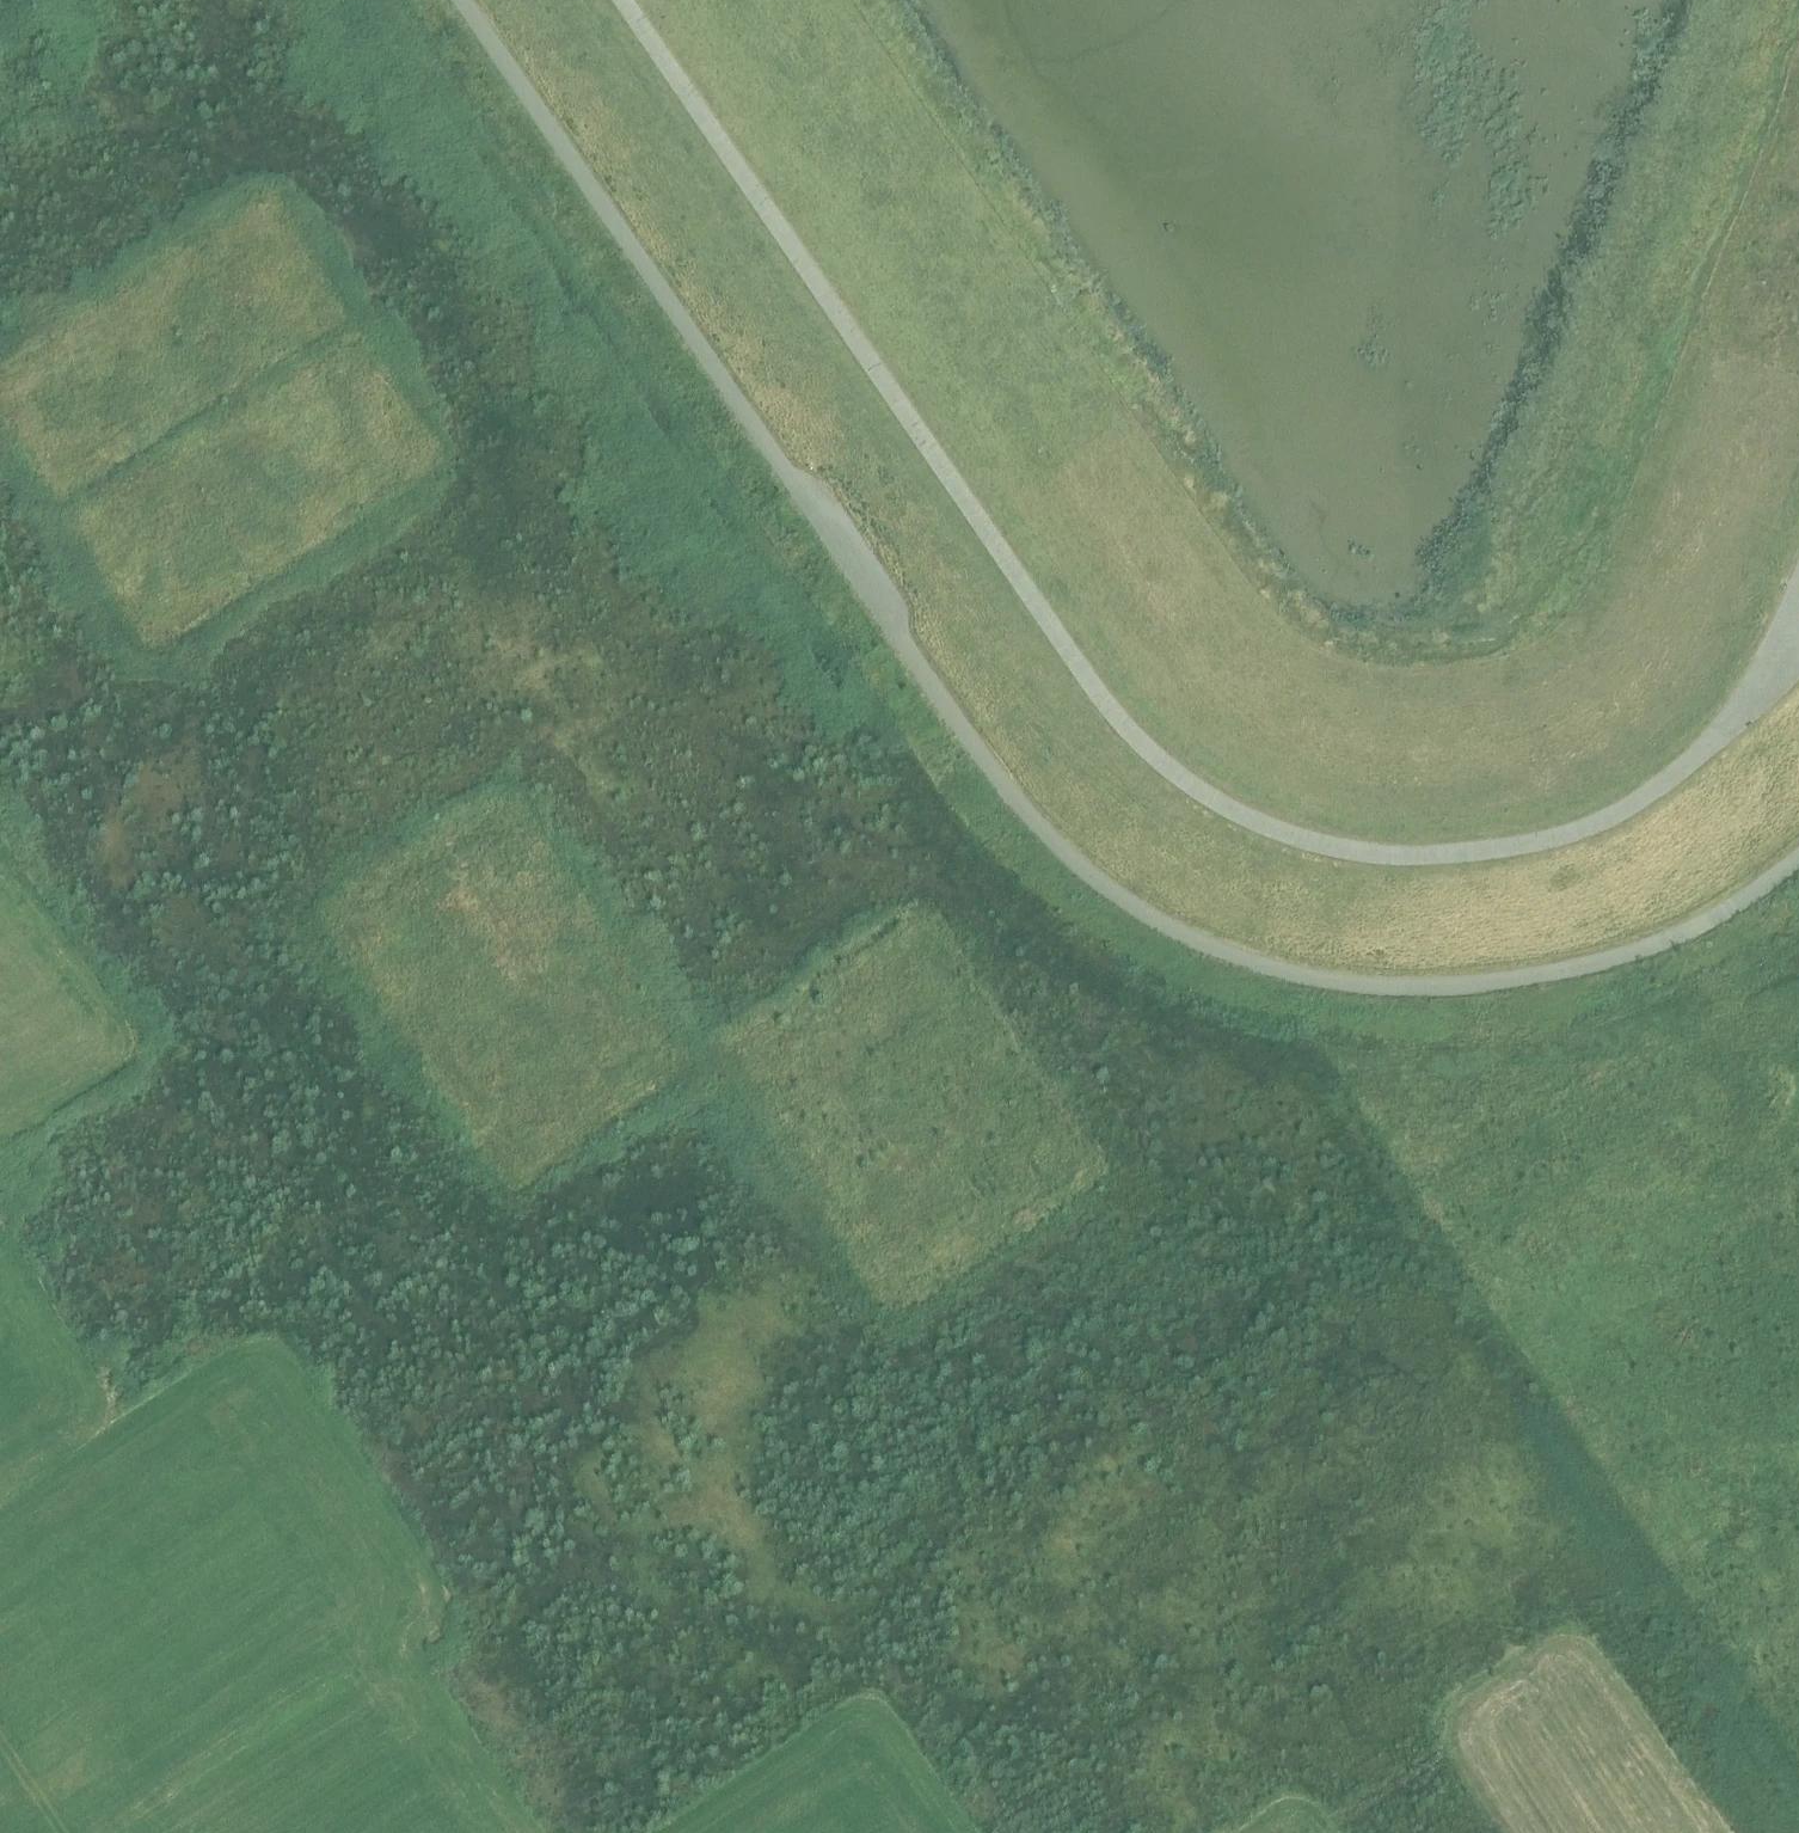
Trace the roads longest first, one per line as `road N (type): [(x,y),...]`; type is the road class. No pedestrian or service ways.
road 1 (unclassified): [(459,0),(989,773),(1056,848),(1117,899),(1192,943),(1270,972),(1358,988),(1440,990),(1575,971),(1672,941),(1732,912),(1798,860)]
road 2 (unclassified): [(615,0),(1082,682),(1154,774),(1212,813),(1282,845),(1356,861),(1517,855),(1608,830),(1641,808),(1718,745),(1764,684)]

